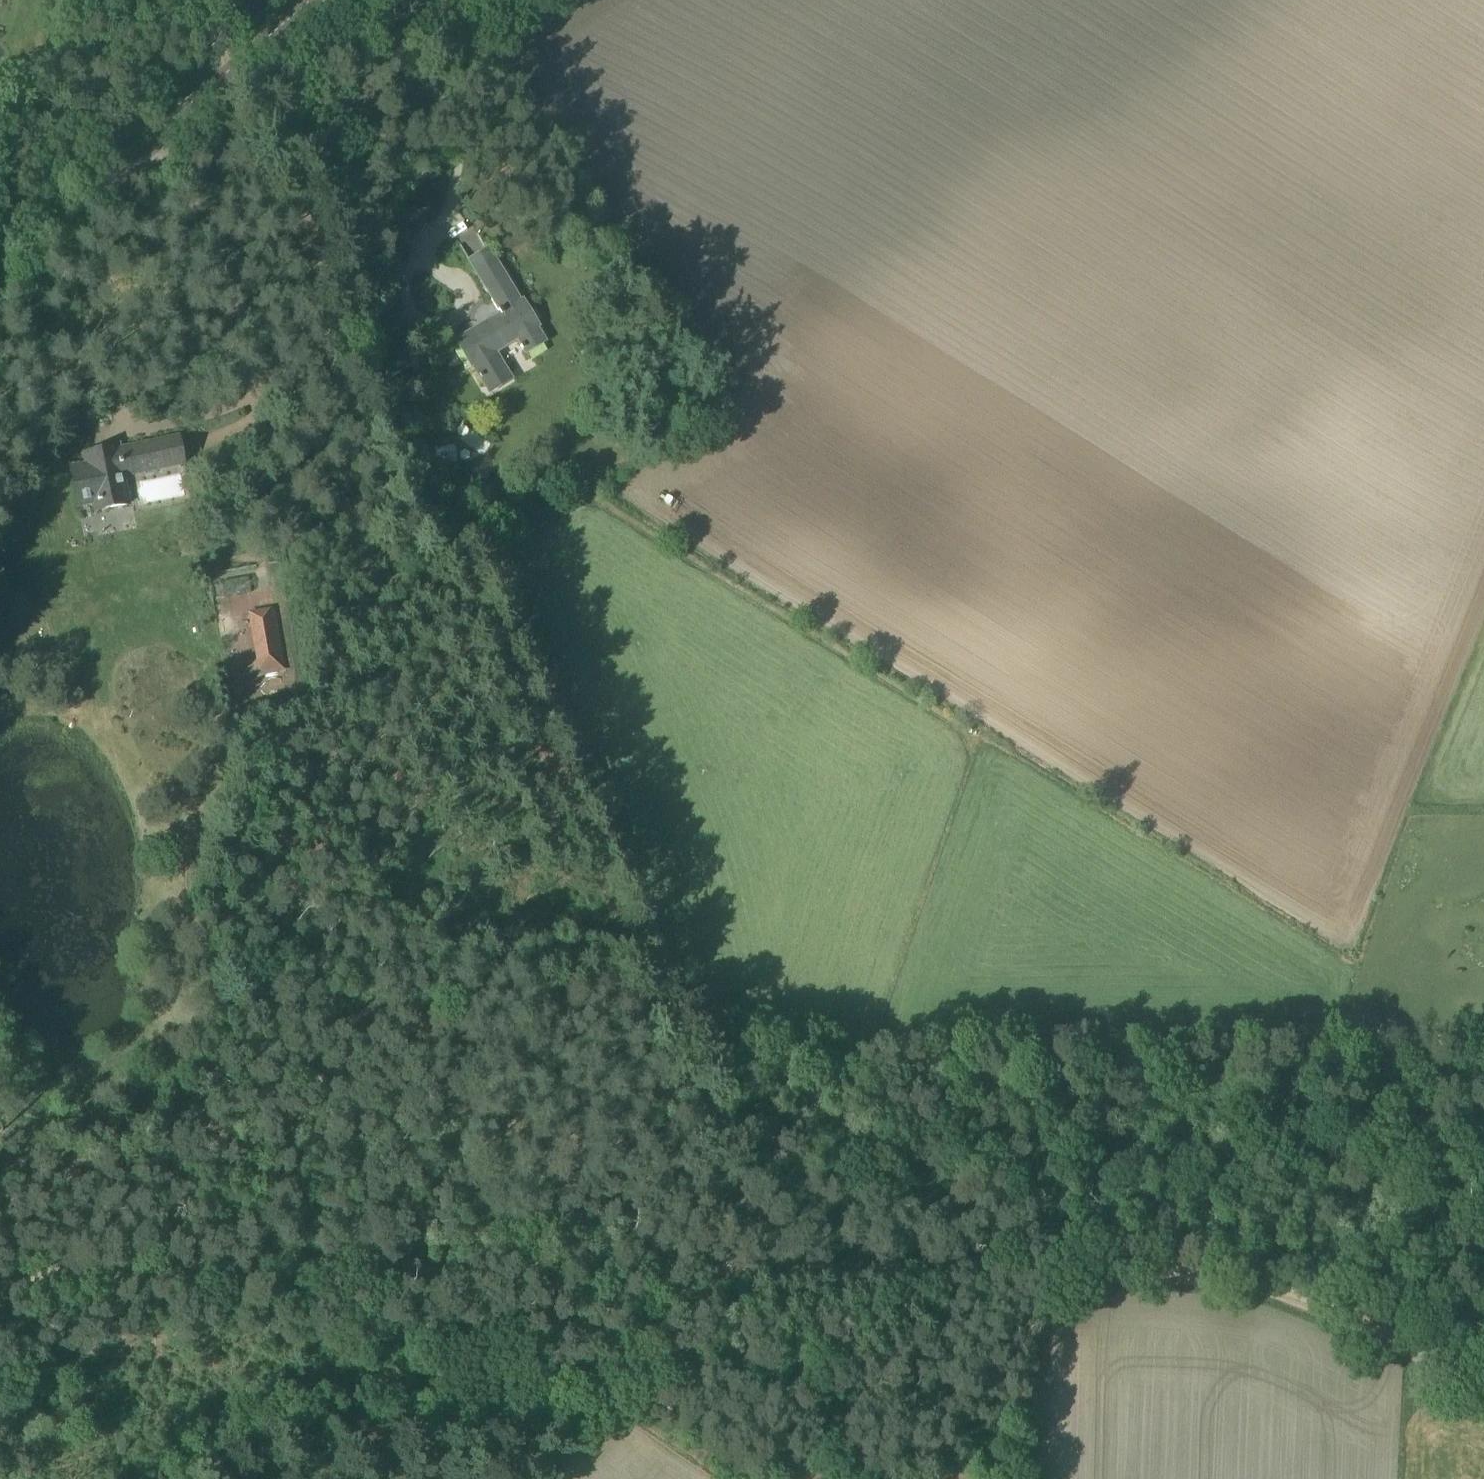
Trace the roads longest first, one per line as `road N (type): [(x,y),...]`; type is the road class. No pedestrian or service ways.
road 1 (track): [(763,1274),(195,0)]
road 2 (track): [(763,1274),(0,1272)]
road 3 (track): [(1483,1377),(1317,1301),(1240,1285),(763,1274)]
road 4 (tertiary): [(0,269),(314,0)]

